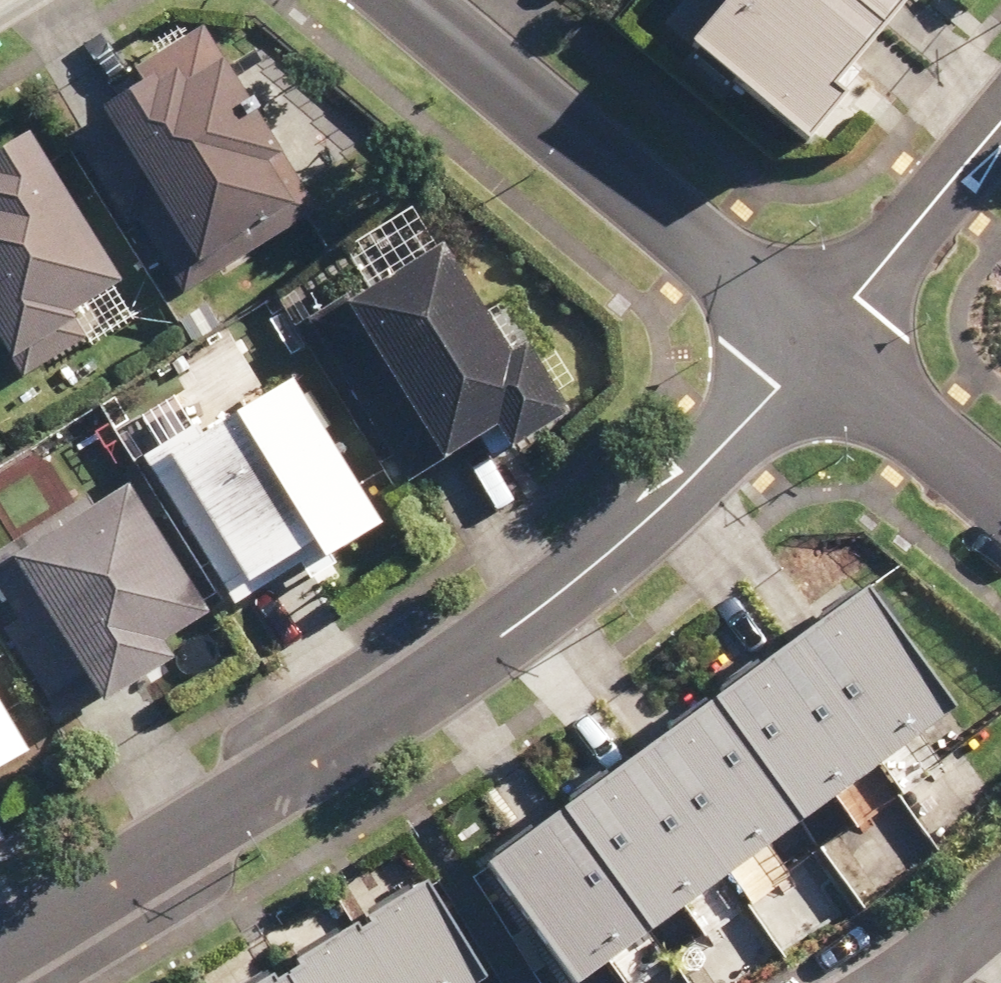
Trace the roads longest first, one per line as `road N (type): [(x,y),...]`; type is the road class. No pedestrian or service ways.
road 1 (residential): [(0,940),(370,727),(508,634),(645,524),(817,356)]
road 2 (residential): [(401,0),(817,356)]
road 3 (residential): [(817,356),(1000,124)]
road 4 (residential): [(817,356),(1000,501)]
road 5 (residential): [(1000,902),(901,982)]

